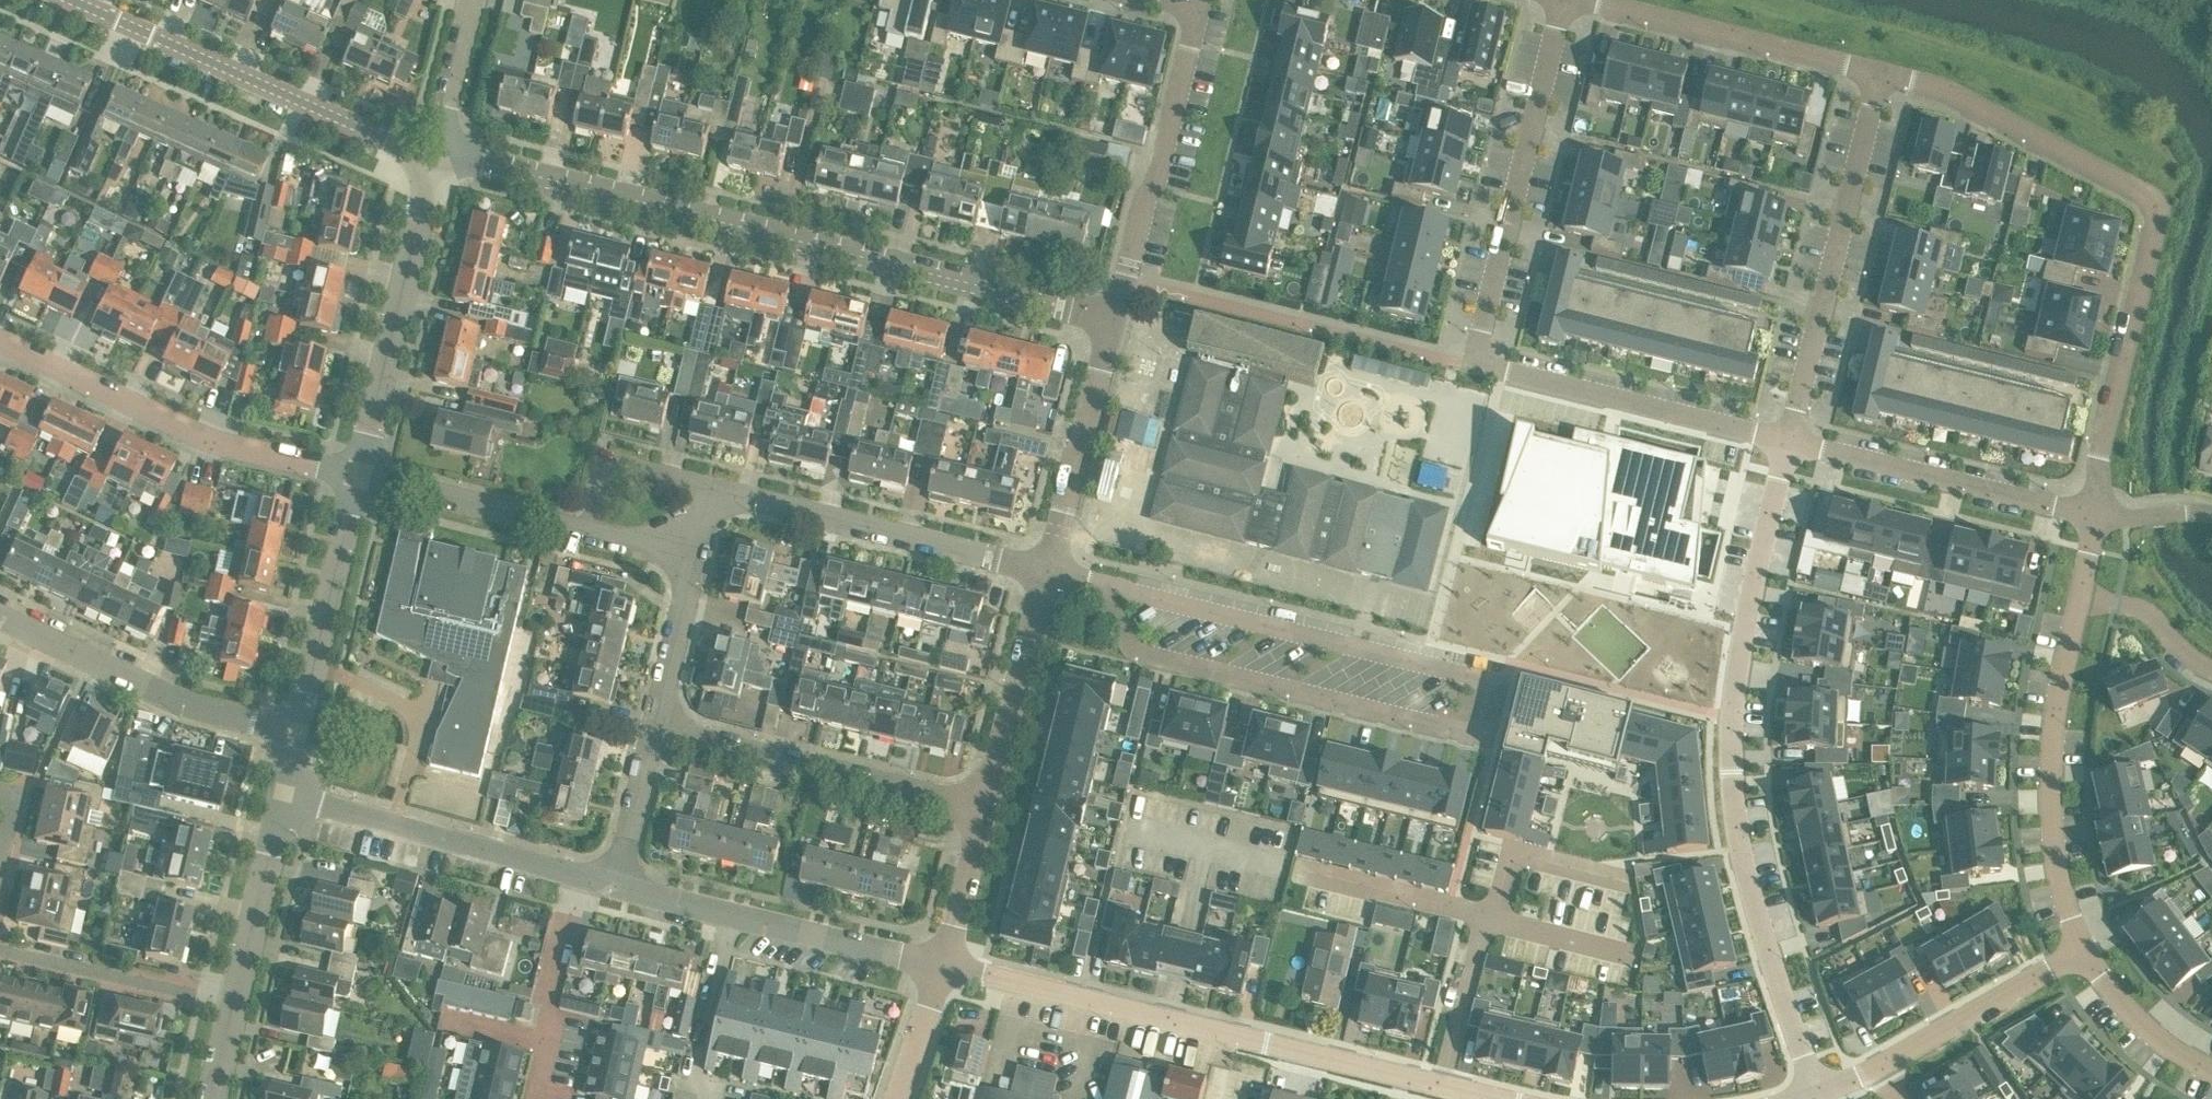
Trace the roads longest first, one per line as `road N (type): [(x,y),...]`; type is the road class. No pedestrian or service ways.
road 1 (residential): [(1788,439),(1470,361),(1564,0)]
road 2 (residential): [(1822,1096),(1739,860),(1731,798),(1750,622),(1788,439)]
road 3 (residential): [(1115,322),(459,158)]
road 4 (residential): [(2095,516),(2103,434),(2159,205),(1940,87),(1879,71)]
road 5 (residential): [(1514,1098),(944,965)]
road 6 (residential): [(433,170),(59,0)]
road 7 (residential): [(359,475),(200,434),(0,340)]
road 8 (residential): [(1879,71),(1788,439)]
road 9 (residential): [(2079,592),(2052,729),(2055,846),(2068,930),(2080,957)]
road 10 (residential): [(712,486),(1050,573)]
road 11 (residential): [(989,800),(653,717)]
road 12 (residential): [(616,884),(283,793)]
road 13 (residential): [(944,965),(616,884)]
road 14 (residential): [(1199,6),(1115,322)]
road 15 (residential): [(299,733),(157,689),(0,614)]
road 16 (residential): [(2095,516),(1788,439)]
road 17 (residential): [(359,475),(433,170)]
road 18 (residential): [(1879,71),(1589,0)]
road 19 (residential): [(1363,708),(1146,658),(1129,643),(1138,595)]
road 20 (residential): [(1138,595),(1185,619),(1361,662),(1374,677),(1363,708)]
road 21 (residential): [(299,733),(359,475)]
road 22 (residential): [(1050,573),(1115,322)]
road 23 (residential): [(235,1003),(0,948)]
road 24 (residential): [(592,531),(359,475)]
road 25 (residential): [(989,800),(1050,573)]
road 26 (residential): [(2080,957),(1879,1070)]
road 27 (residential): [(235,1003),(283,793)]
road 28 (residential): [(592,531),(609,461),(712,486)]
road 29 (residential): [(2080,957),(2141,1023),(2211,1070)]
road 30 (residential): [(616,884),(653,717)]
road 31 (residential): [(944,965),(989,800)]
road 32 (residential): [(653,717),(692,555)]
road 33 (residential): [(478,0),(449,121),(459,158)]
road 34 (residential): [(2079,592),(2149,612),(2211,668)]
road 35 (residential): [(899,1098),(944,965)]

